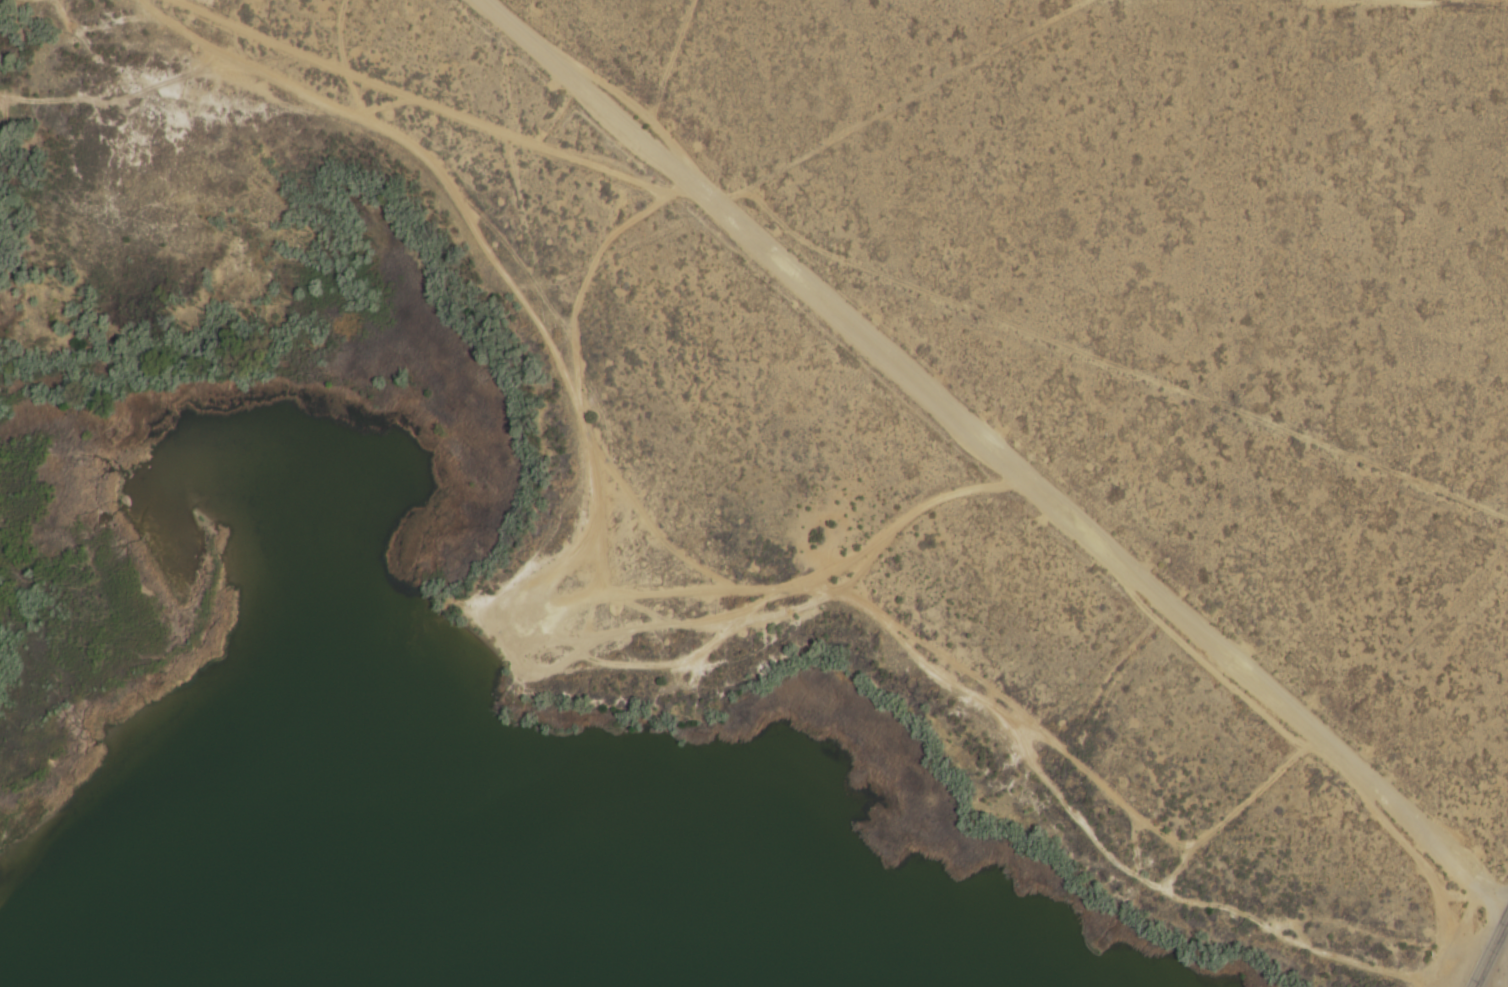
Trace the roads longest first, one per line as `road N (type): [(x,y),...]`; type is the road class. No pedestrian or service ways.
road 1 (residential): [(1507,913),(487,0)]

